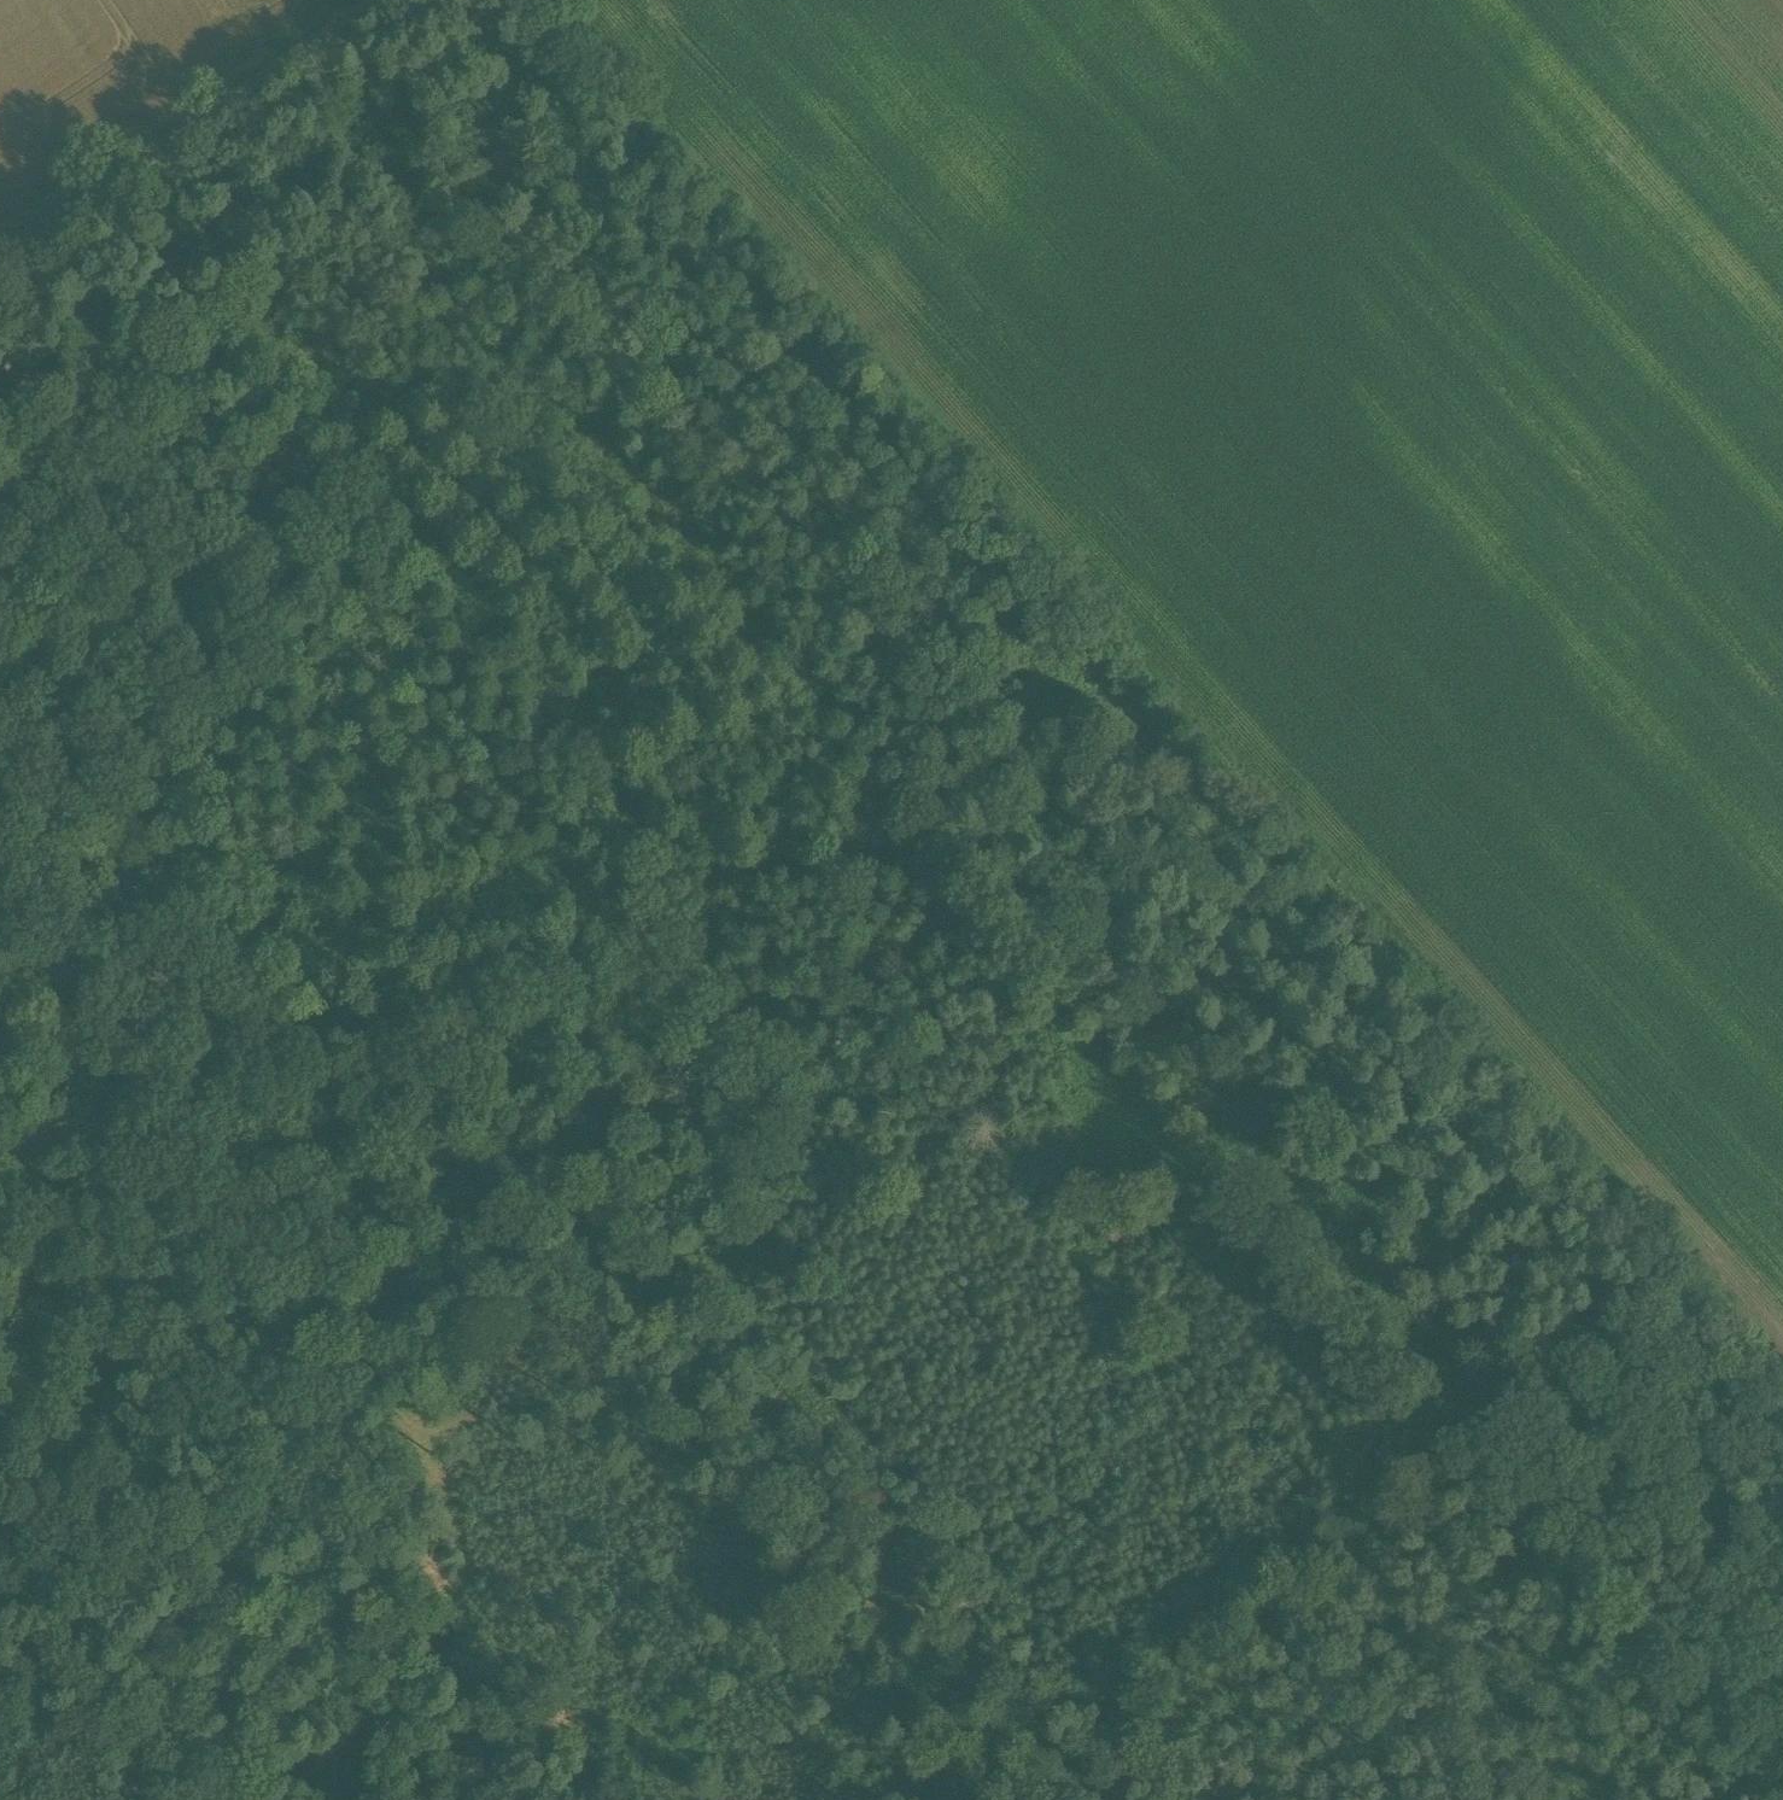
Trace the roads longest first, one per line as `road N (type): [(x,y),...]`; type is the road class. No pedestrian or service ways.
road 1 (tertiary): [(0,256),(379,0)]

